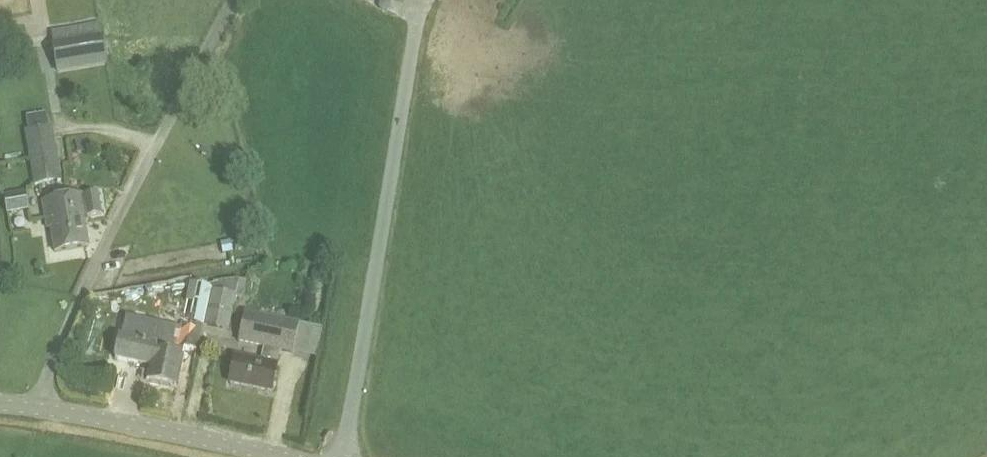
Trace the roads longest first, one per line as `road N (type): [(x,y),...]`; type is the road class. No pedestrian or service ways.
road 1 (unclassified): [(0,404),(282,456)]

